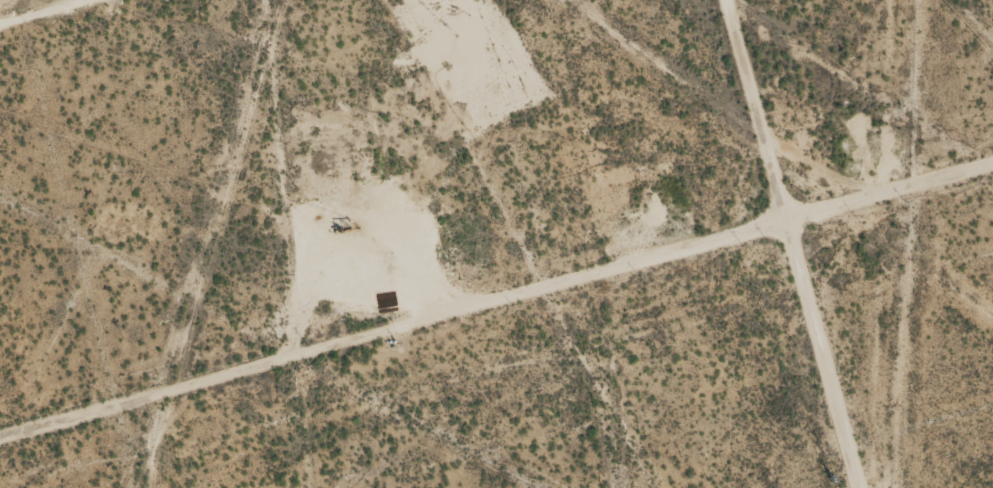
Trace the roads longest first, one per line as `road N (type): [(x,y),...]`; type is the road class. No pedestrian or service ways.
road 1 (track): [(992,182),(0,462)]
road 2 (track): [(717,0),(838,487)]
road 3 (track): [(0,72),(262,0)]

